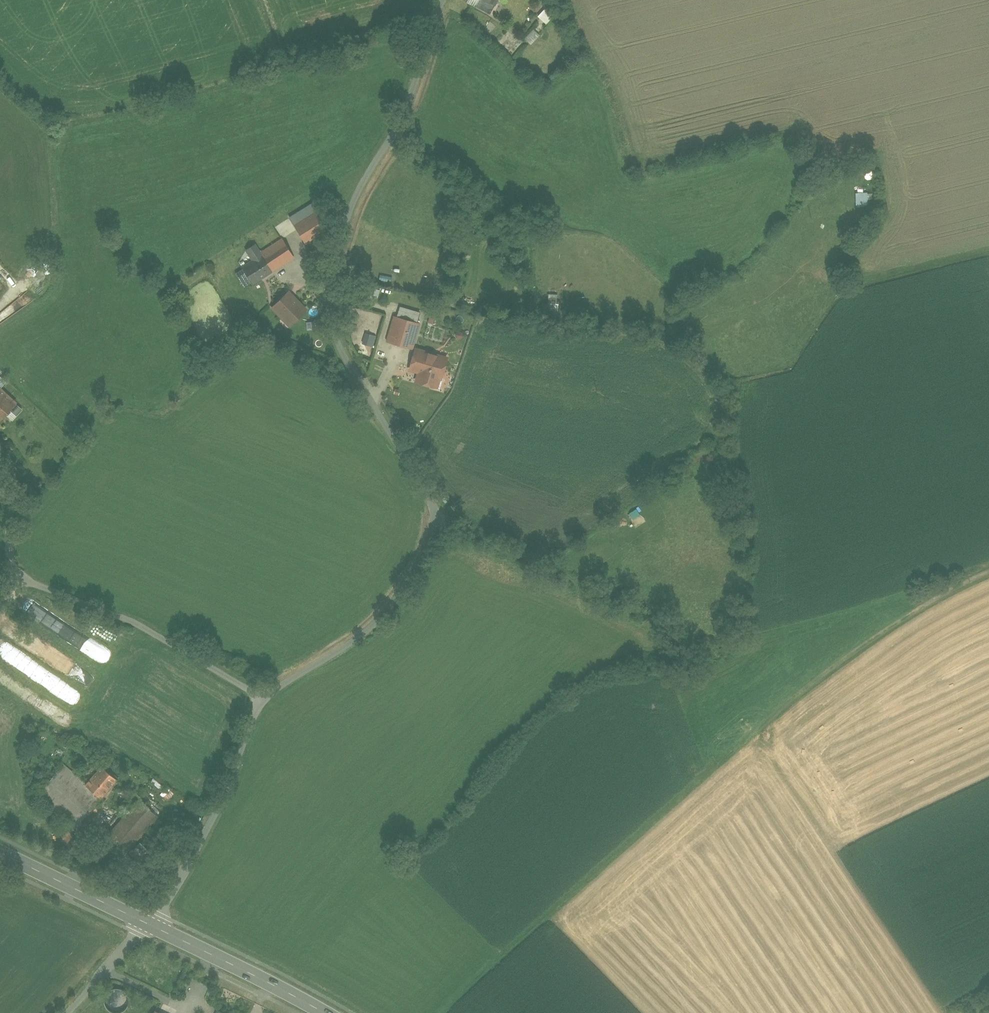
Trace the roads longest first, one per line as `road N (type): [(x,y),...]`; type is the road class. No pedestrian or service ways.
road 1 (residential): [(442,0),(401,118),(343,230),(327,304),(335,340),(429,500),(428,546),(377,622),(260,708),(211,819),(167,902),(146,922)]
road 2 (primary): [(146,922),(324,1012)]
road 3 (primary): [(0,852),(146,922)]
road 4 (residential): [(64,1012),(146,922)]

